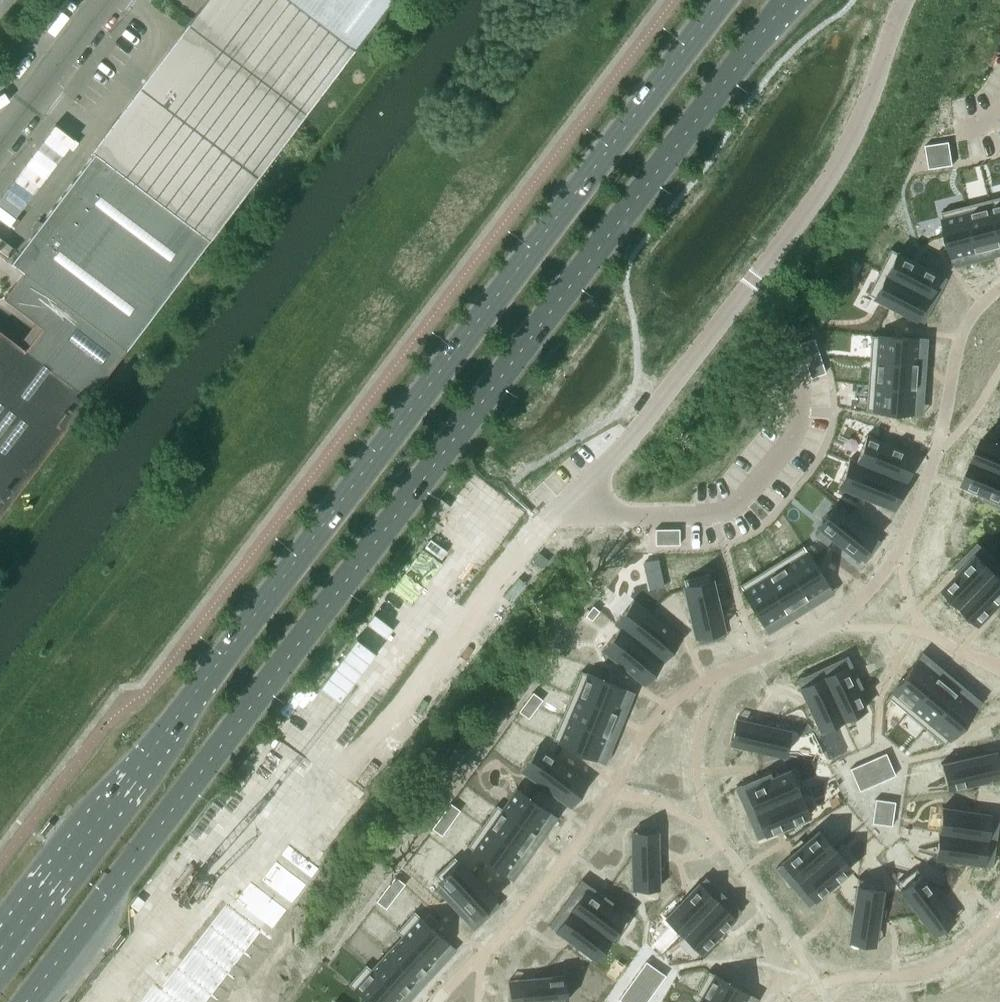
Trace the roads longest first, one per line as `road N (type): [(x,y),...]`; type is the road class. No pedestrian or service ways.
road 1 (residential): [(903,0),(854,135),(829,181),(594,484),(540,533),(361,750),(226,852),(119,970),(104,1001)]
road 2 (secondary): [(27,1001),(788,0)]
road 3 (secondary): [(724,0),(0,954)]
road 4 (unclassified): [(0,141),(108,0)]

